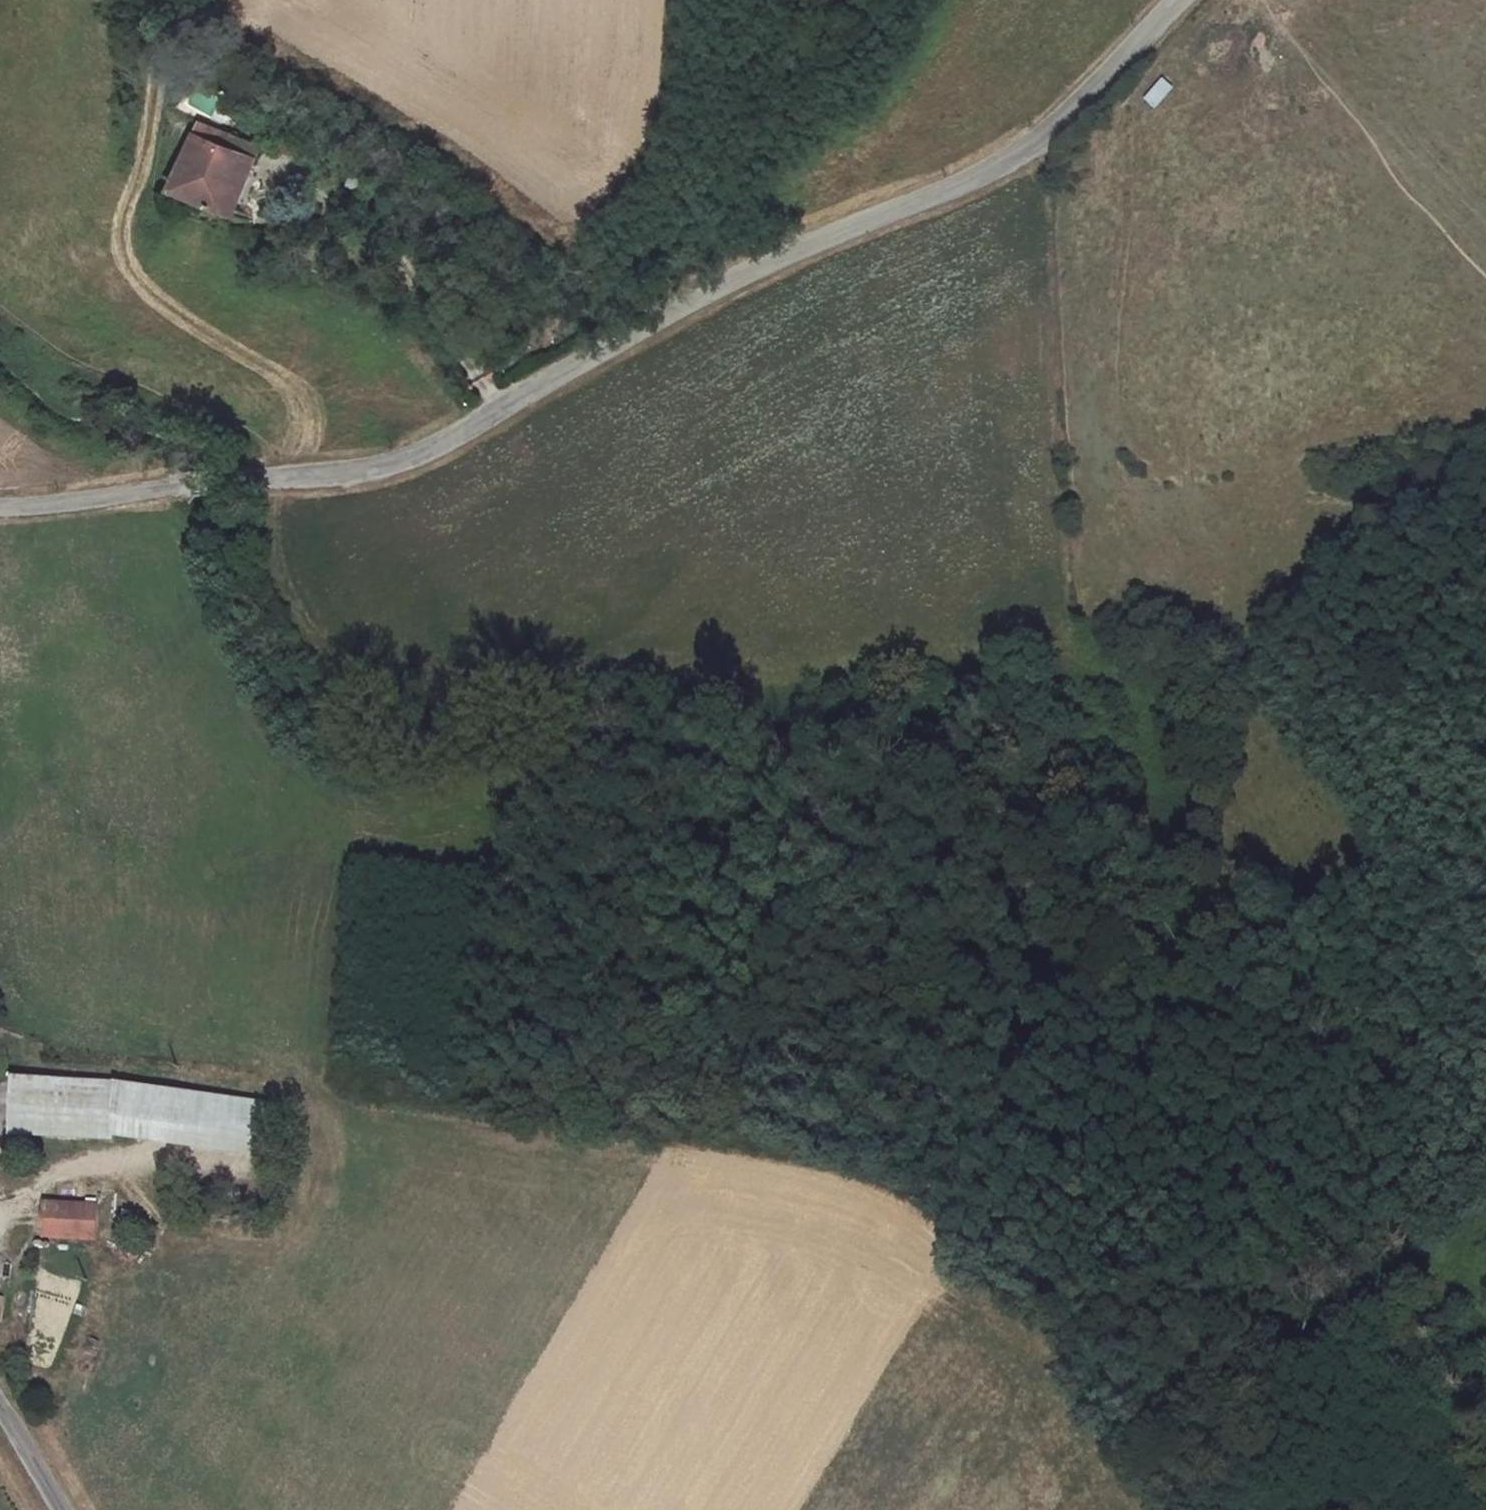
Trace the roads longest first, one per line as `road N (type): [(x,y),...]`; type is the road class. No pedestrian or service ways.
road 1 (unclassified): [(1177,0),(1038,149),(772,257),(406,458),(365,470),(0,508)]

